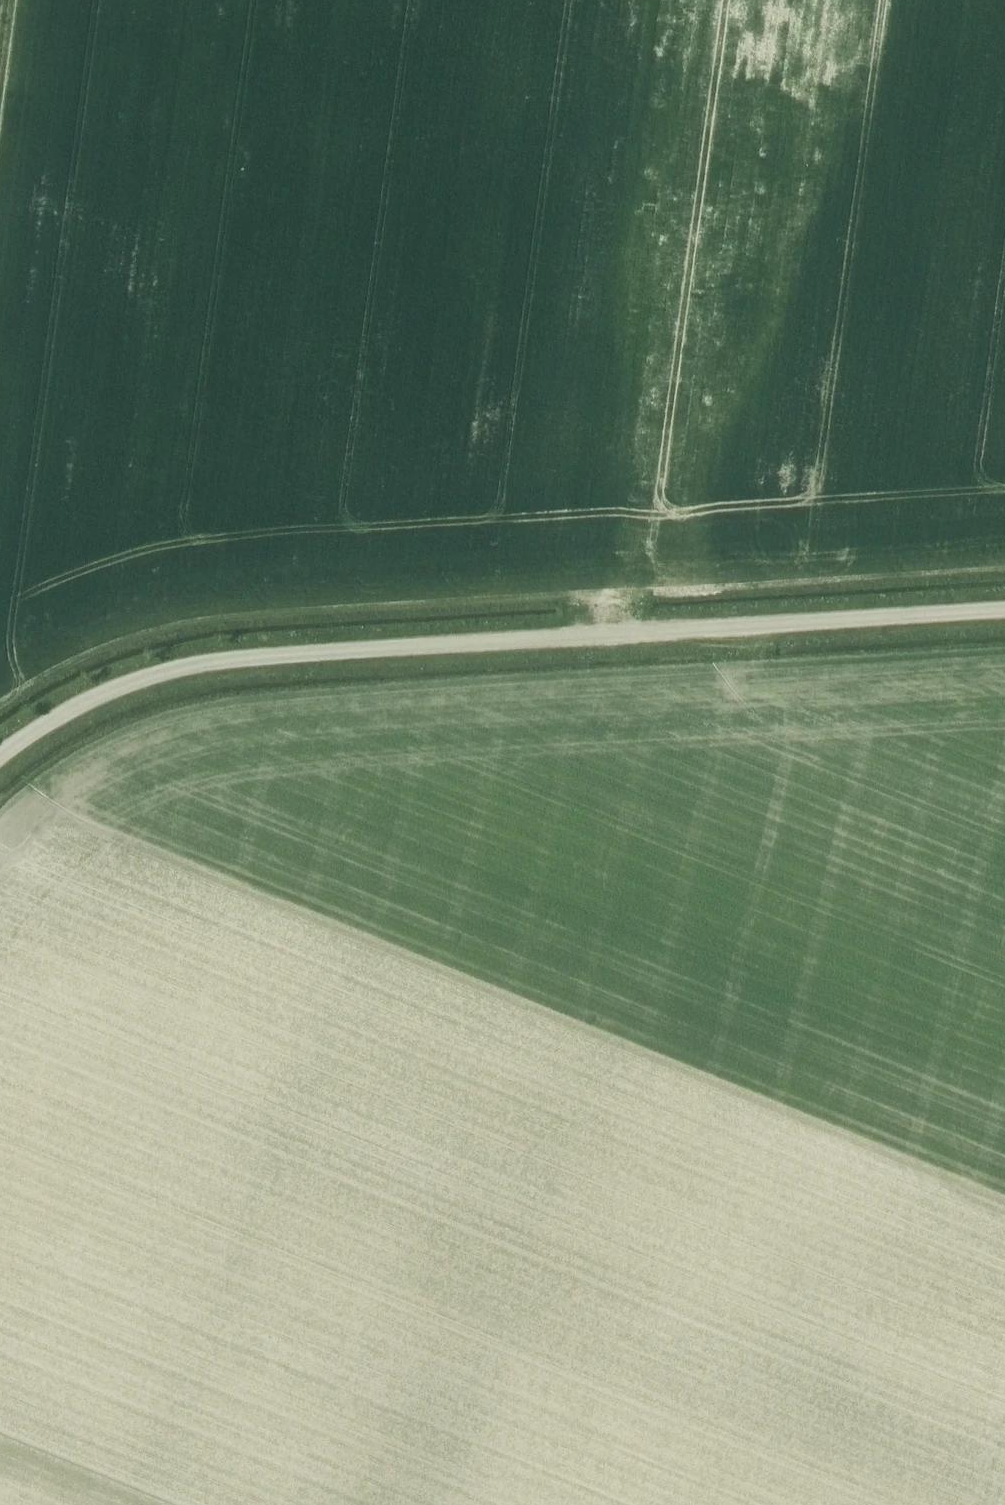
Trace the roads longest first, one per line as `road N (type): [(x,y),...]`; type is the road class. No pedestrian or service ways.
road 1 (unclassified): [(1004,611),(204,663),(103,695),(0,757)]

